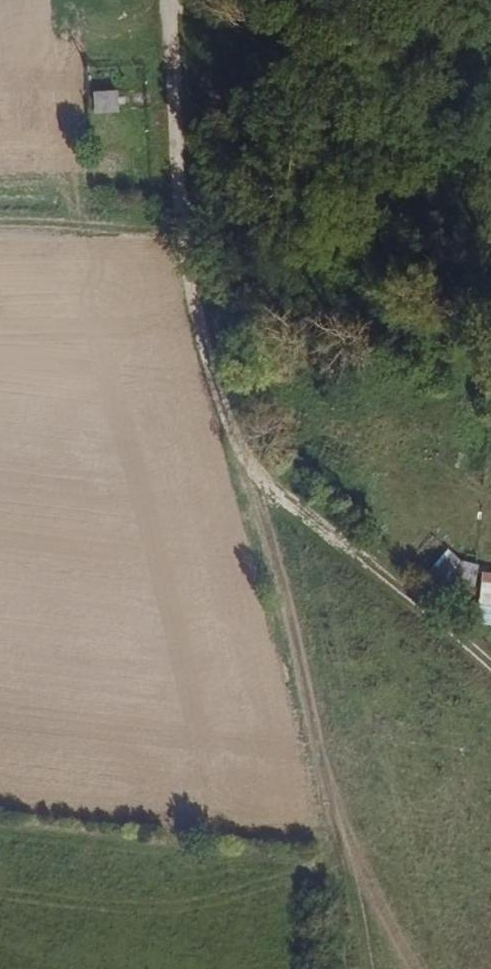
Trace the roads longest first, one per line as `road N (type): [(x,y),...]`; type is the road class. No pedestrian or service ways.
road 1 (track): [(201,321),(365,880),(416,968)]
road 2 (track): [(239,433),(490,671)]
road 3 (residential): [(201,321),(169,0)]
road 4 (track): [(186,226),(0,222)]

